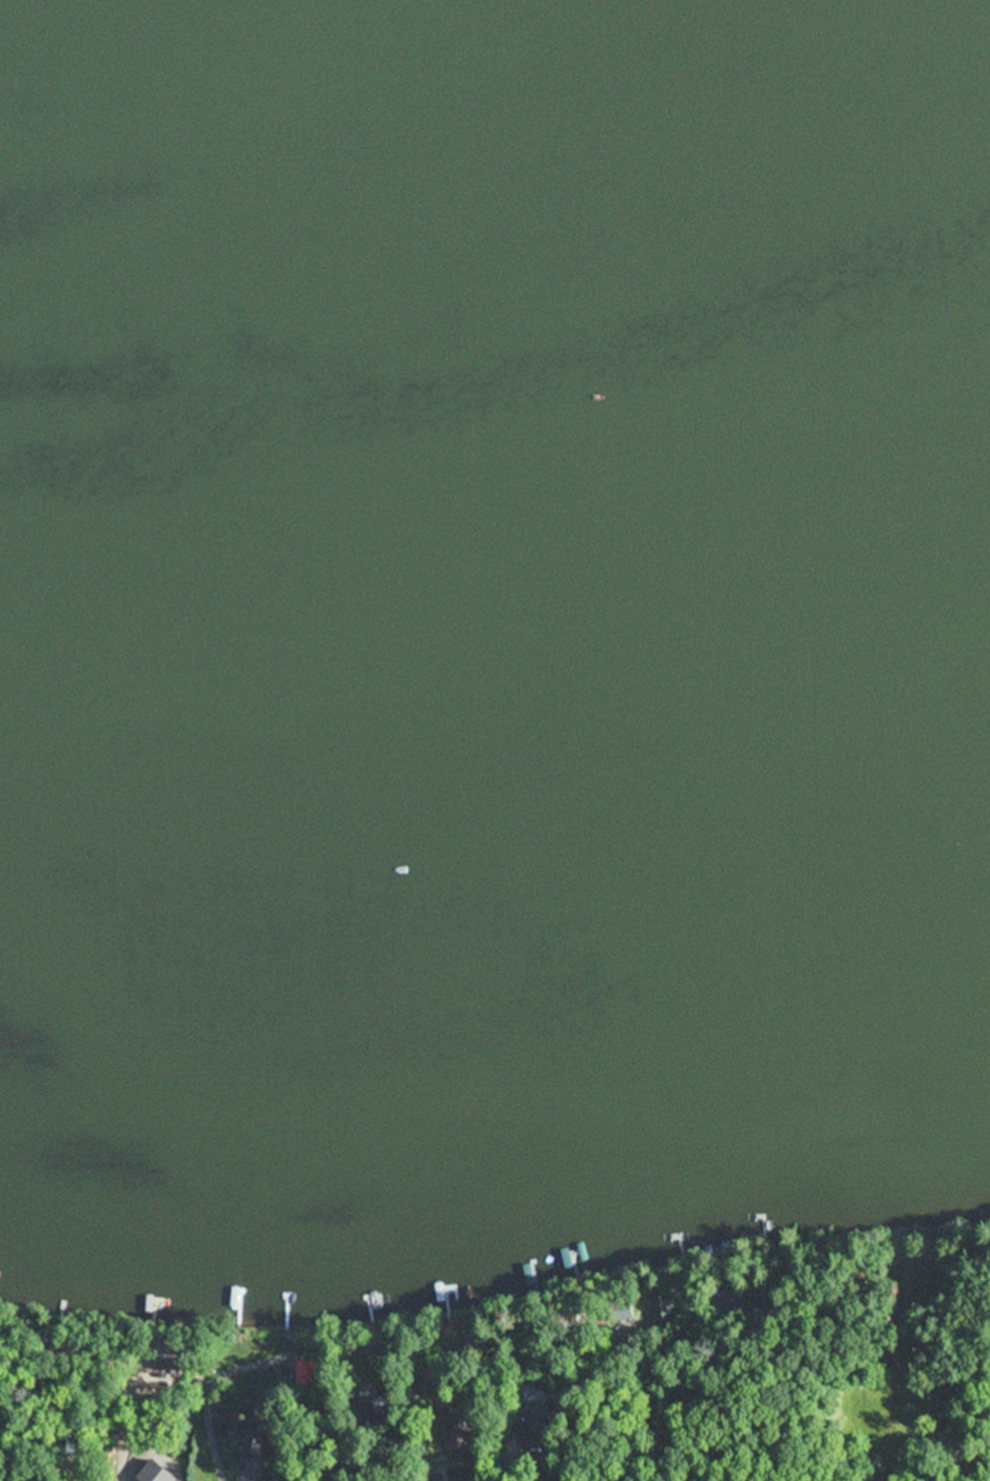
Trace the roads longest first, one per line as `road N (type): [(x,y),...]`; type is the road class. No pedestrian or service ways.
road 1 (residential): [(660,1480),(666,1372),(683,1335)]

